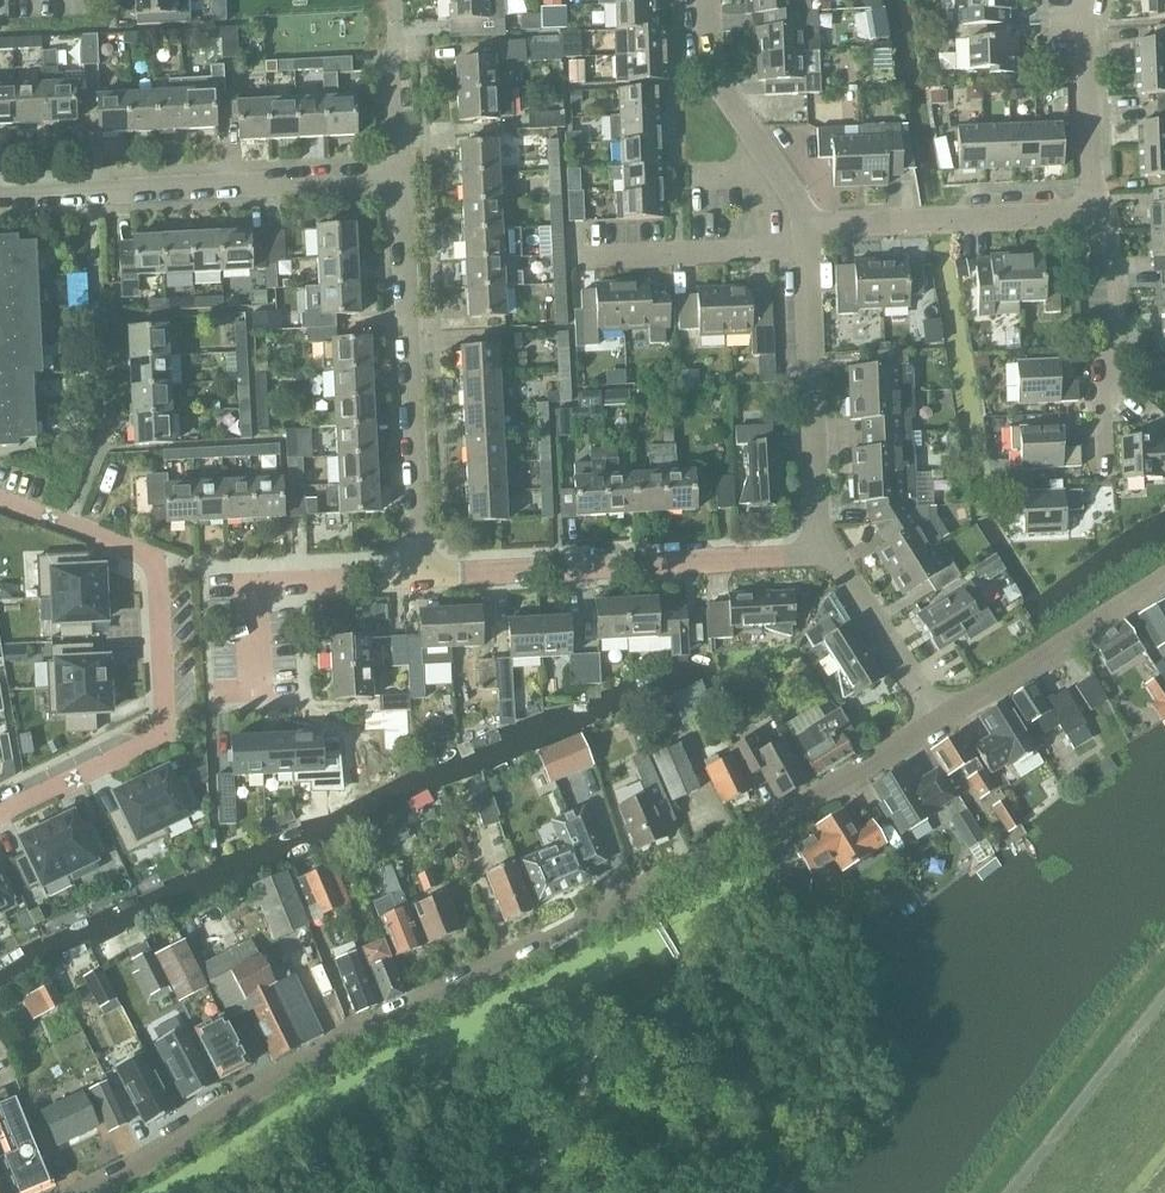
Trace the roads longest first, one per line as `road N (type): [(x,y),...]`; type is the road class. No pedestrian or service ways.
road 1 (unclassified): [(83,1192),(345,1038),(642,892),(938,719)]
road 2 (residential): [(826,558),(421,578)]
road 3 (residential): [(0,197),(401,180)]
road 4 (residential): [(421,578),(401,180)]
road 5 (residential): [(0,813),(163,735),(160,564)]
road 6 (residential): [(826,558),(809,251)]
road 7 (residential): [(1099,216),(807,228)]
road 8 (unclassified): [(938,719),(1164,579)]
road 9 (residential): [(1110,468),(1104,384),(1122,264),(1099,216)]
road 10 (residential): [(807,228),(713,76),(710,0)]
road 11 (residential): [(585,259),(809,251)]
road 12 (residential): [(1099,216),(1089,29),(1097,0)]
road 13 (residential): [(938,719),(826,558)]
road 14 (residential): [(160,564),(0,499)]
road 15 (residential): [(421,578),(257,588)]
road 16 (residential): [(401,180),(397,54)]

